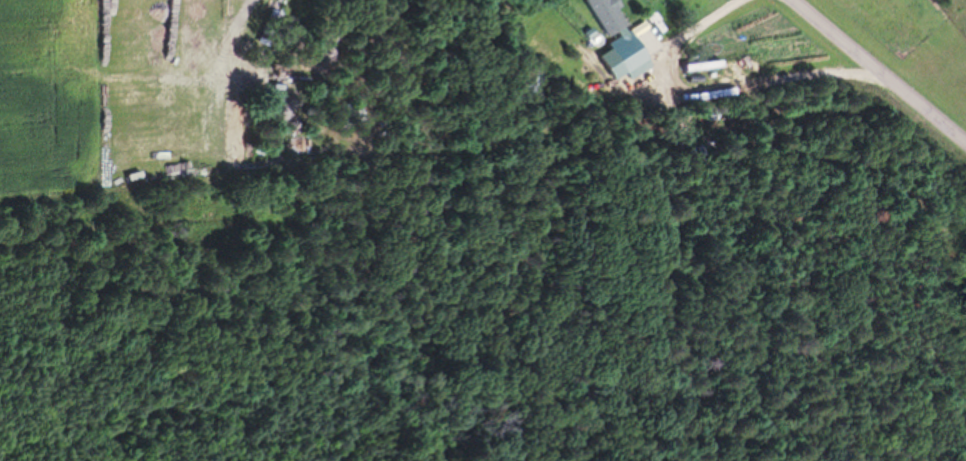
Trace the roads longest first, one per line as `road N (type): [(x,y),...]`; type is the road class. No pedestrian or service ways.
road 1 (residential): [(965,141),(798,0)]

